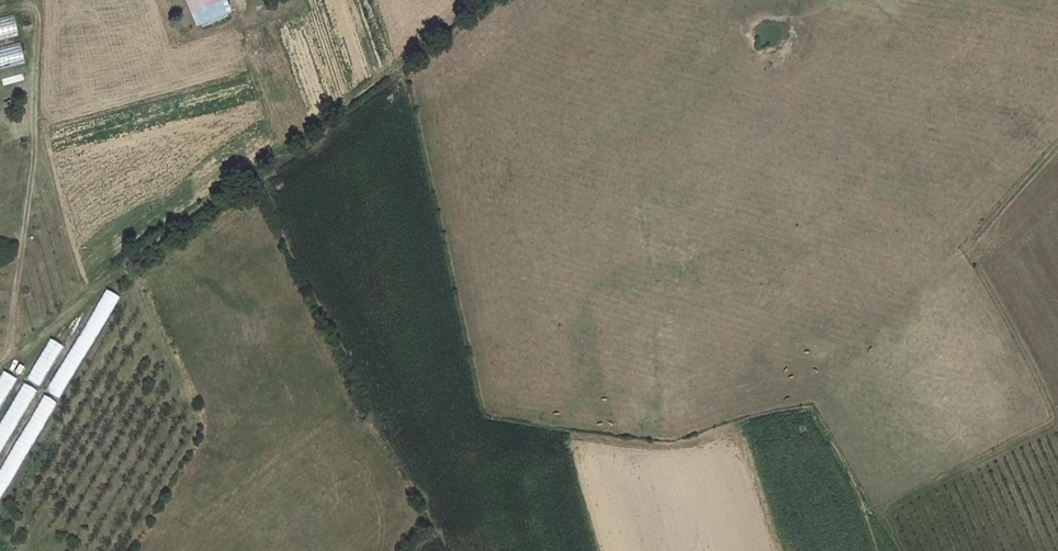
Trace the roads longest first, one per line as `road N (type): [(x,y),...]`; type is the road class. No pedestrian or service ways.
road 1 (track): [(480,0),(408,61),(144,243),(0,363)]

